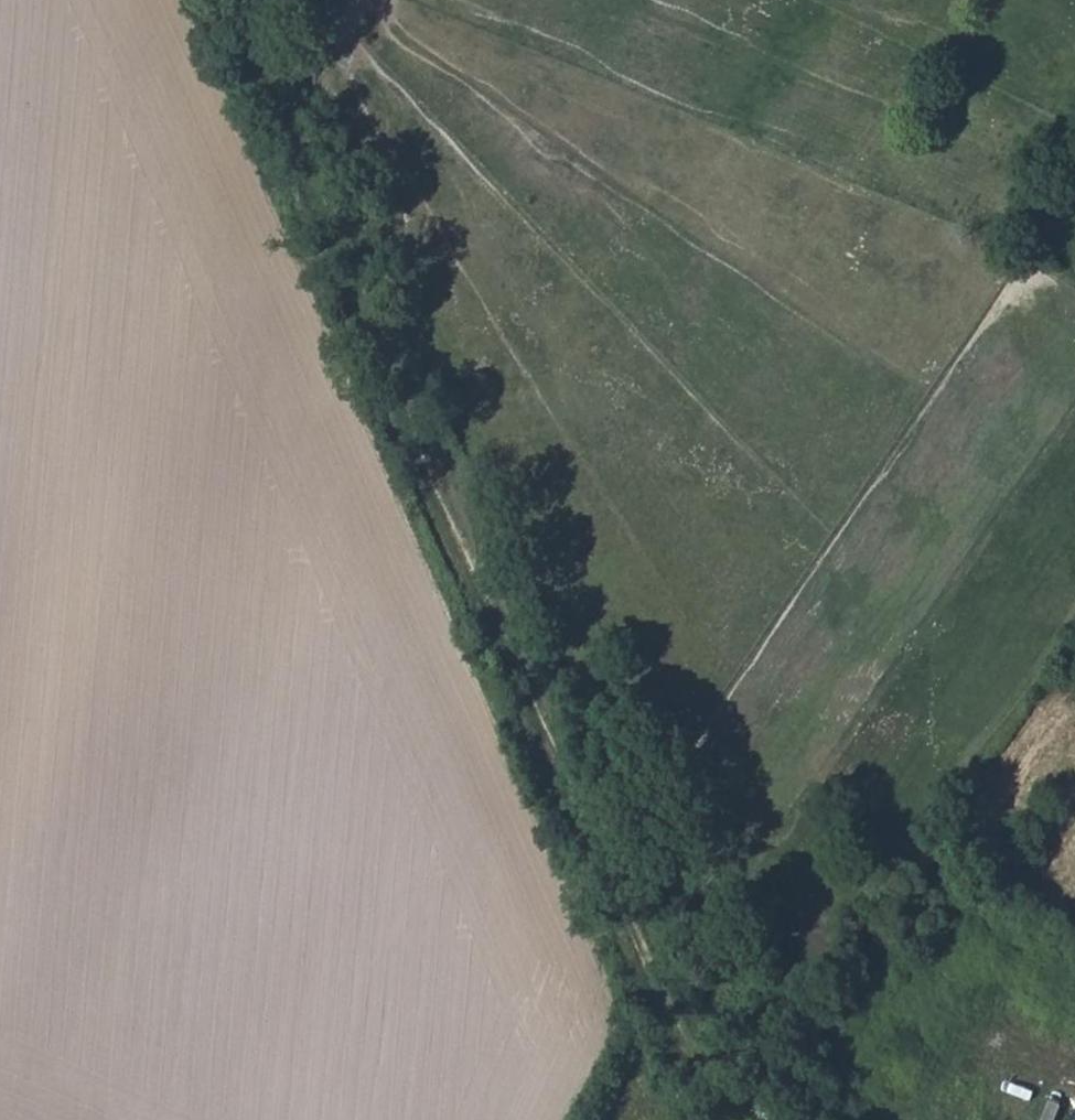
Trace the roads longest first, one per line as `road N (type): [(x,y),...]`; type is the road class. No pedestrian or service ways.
road 1 (track): [(220,0),(354,305),(735,1119)]

